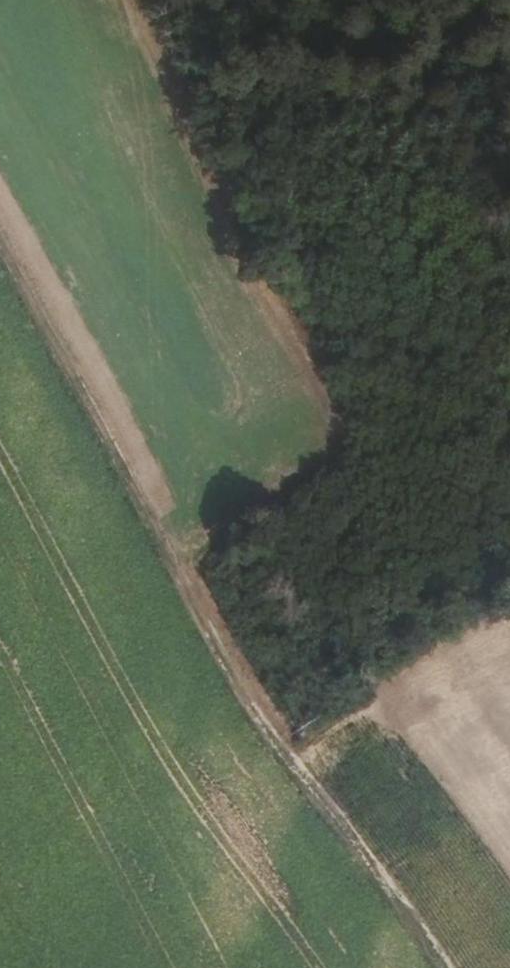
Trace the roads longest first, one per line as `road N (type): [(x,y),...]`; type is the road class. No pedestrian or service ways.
road 1 (track): [(0,212),(199,568),(441,967)]

